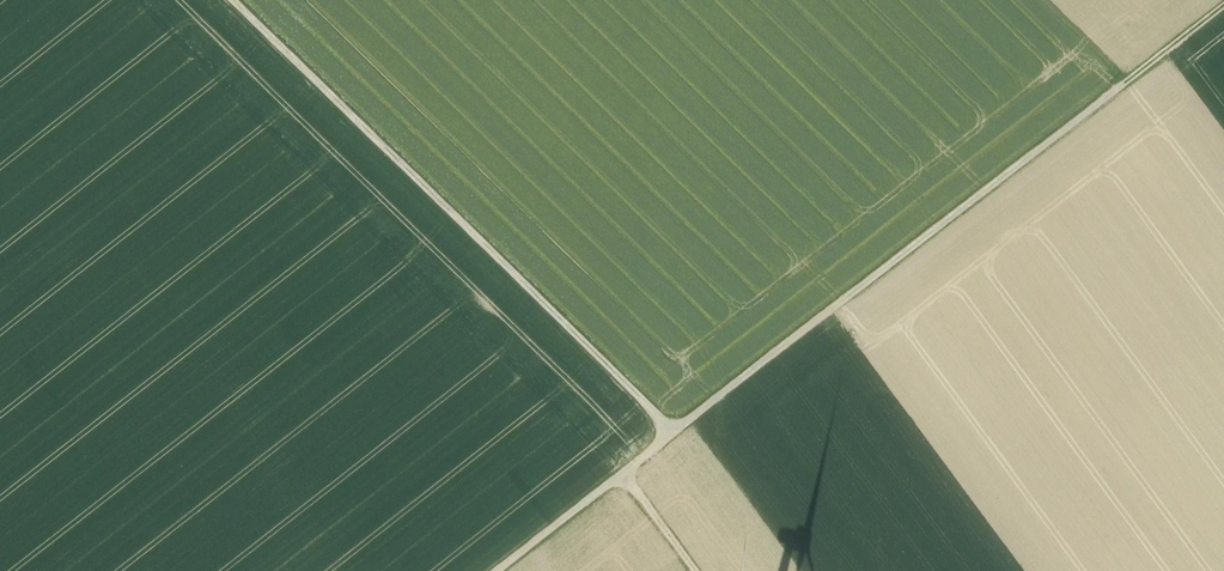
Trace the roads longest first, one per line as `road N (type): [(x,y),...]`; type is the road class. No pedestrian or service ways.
road 1 (track): [(498,570),(1223,5)]
road 2 (track): [(668,433),(231,0)]
road 3 (track): [(1038,0),(1084,116)]
road 4 (track): [(698,570),(619,476)]

